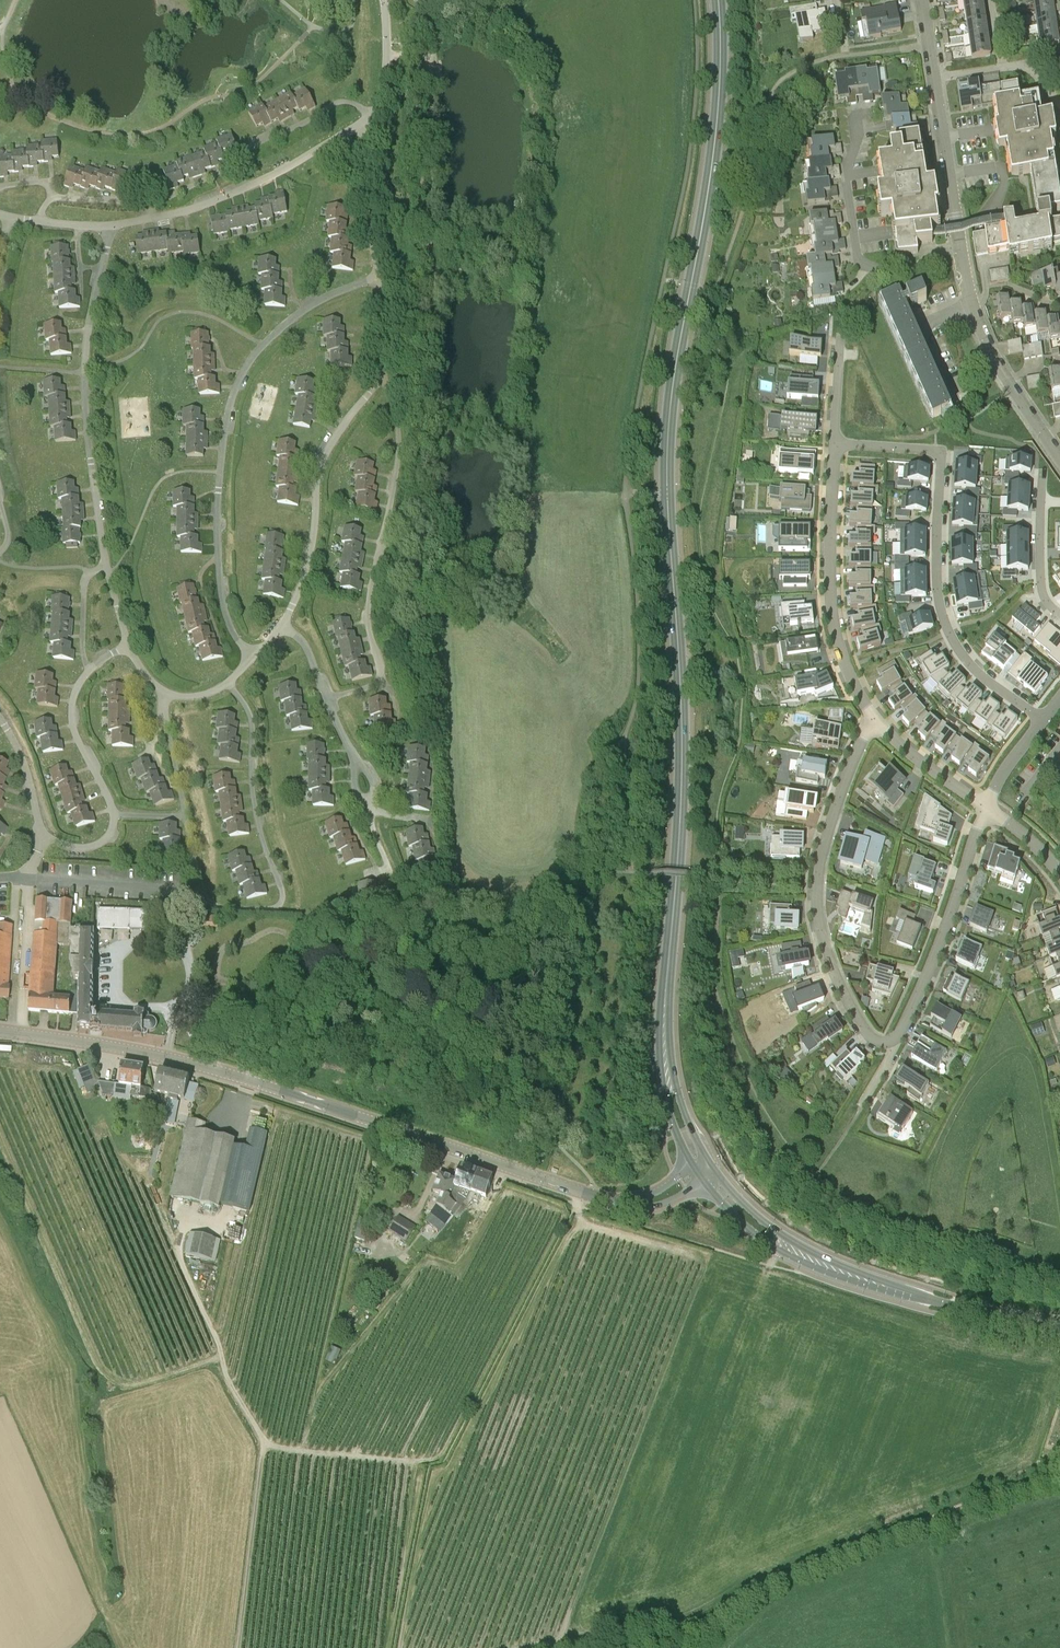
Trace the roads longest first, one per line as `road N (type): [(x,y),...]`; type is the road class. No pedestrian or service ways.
road 1 (secondary): [(665,1004),(682,776),(668,444),(716,135),(718,0)]
road 2 (tertiary): [(618,1203),(250,1080),(0,1031)]
road 3 (track): [(632,1647),(695,1627),(805,1567),(1059,1476)]
road 4 (residential): [(1042,720),(970,663),(947,627),(937,585),(939,453),(835,444)]
road 5 (residential): [(894,1043),(882,1044),(863,1029),(832,966),(818,913),(822,850),(872,715)]
road 6 (track): [(307,983),(285,1021),(237,1017),(217,1000),(229,945),(274,930),(308,954),(311,971)]
road 7 (residential): [(835,444),(832,613),(845,665),(872,715)]
road 8 (residential): [(894,1043),(913,1011),(985,806)]
road 9 (residential): [(959,244),(908,270),(859,258),(848,181),(855,116)]
road 10 (residential): [(1059,460),(988,348),(959,244)]
road 11 (secondary): [(890,1288),(772,1229),(710,1165)]
road 12 (secondary): [(703,1180),(779,1250),(890,1288)]
road 13 (secondary): [(1059,1326),(890,1288)]
road 14 (secondary): [(710,1165),(679,1097),(665,1004)]
road 15 (residential): [(959,244),(933,78)]
road 16 (secondary): [(665,1004),(664,1093),(694,1166)]
road 17 (residential): [(1059,615),(1041,584),(1043,471)]
road 18 (residential): [(872,715),(926,767),(985,806)]
road 19 (track): [(190,977),(320,983)]

